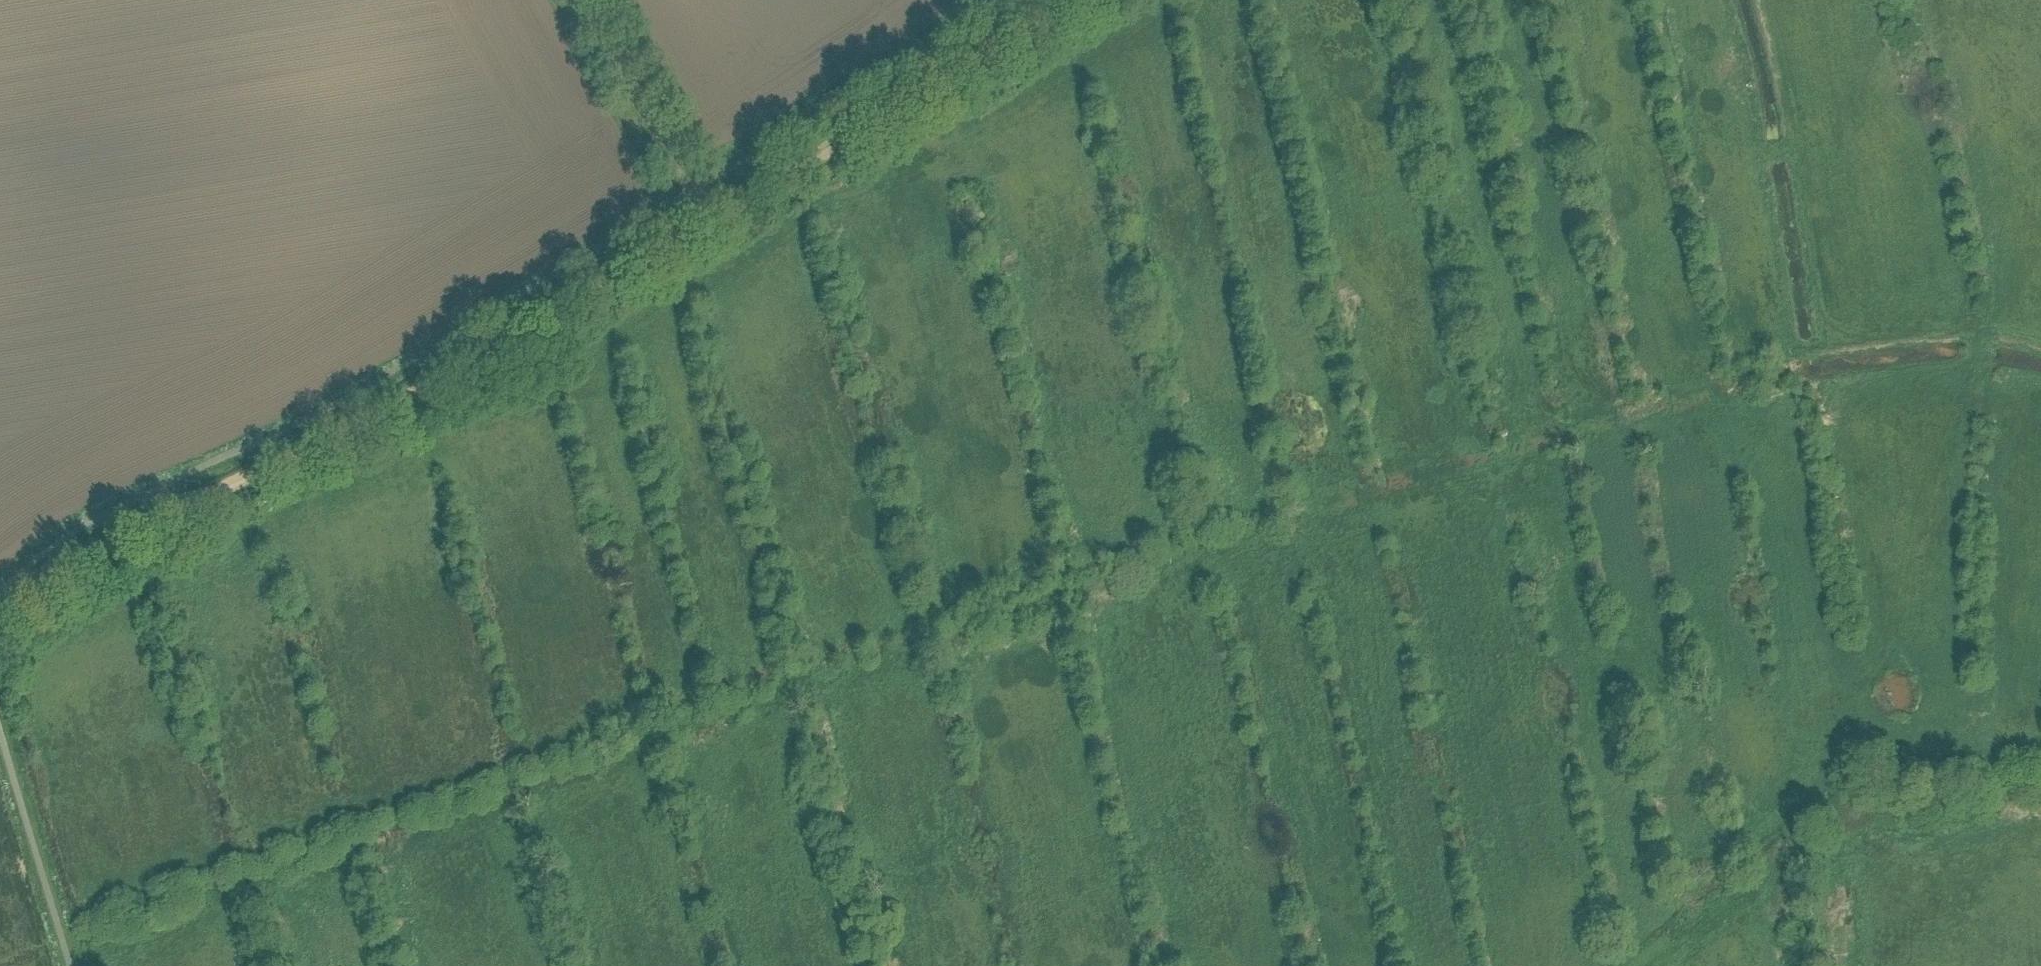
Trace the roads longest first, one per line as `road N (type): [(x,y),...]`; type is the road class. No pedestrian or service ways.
road 1 (track): [(0,618),(103,552),(289,462),(713,217)]
road 2 (track): [(713,217),(1083,0)]
road 3 (unclassified): [(695,189),(587,0)]

